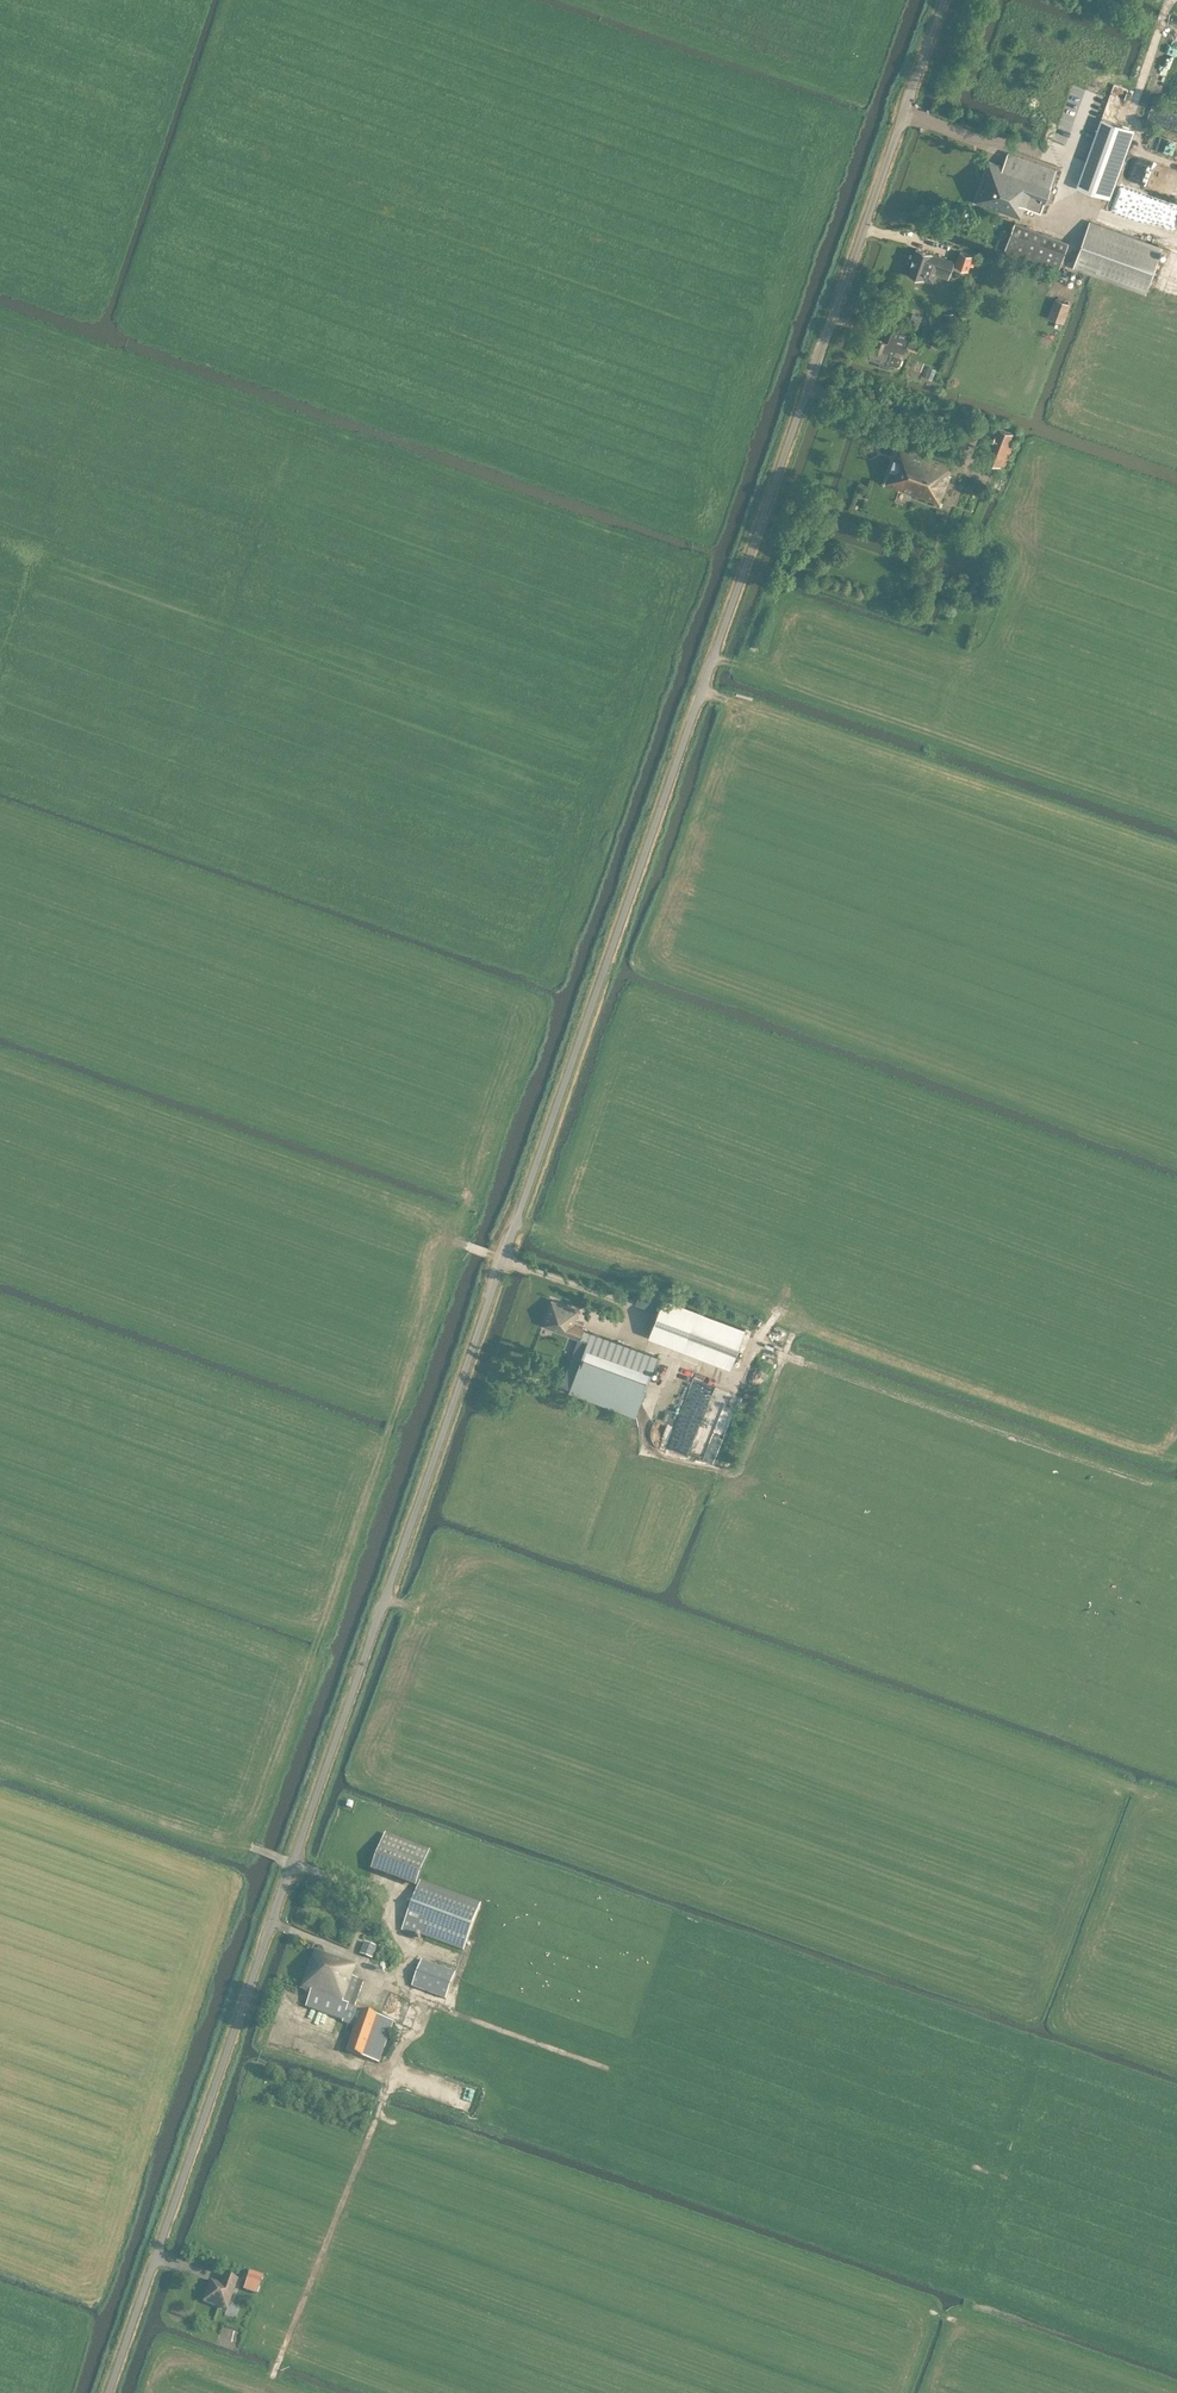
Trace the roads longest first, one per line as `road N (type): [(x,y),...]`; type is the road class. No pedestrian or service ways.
road 1 (unclassified): [(110,2392),(945,0)]
road 2 (track): [(1176,1801),(530,1573),(498,1577),(419,1609),(386,1597)]
road 3 (track): [(272,2376),(376,2114),(395,2121)]
road 4 (track): [(376,2114),(403,2040),(417,2028),(420,2007),(402,1981)]

